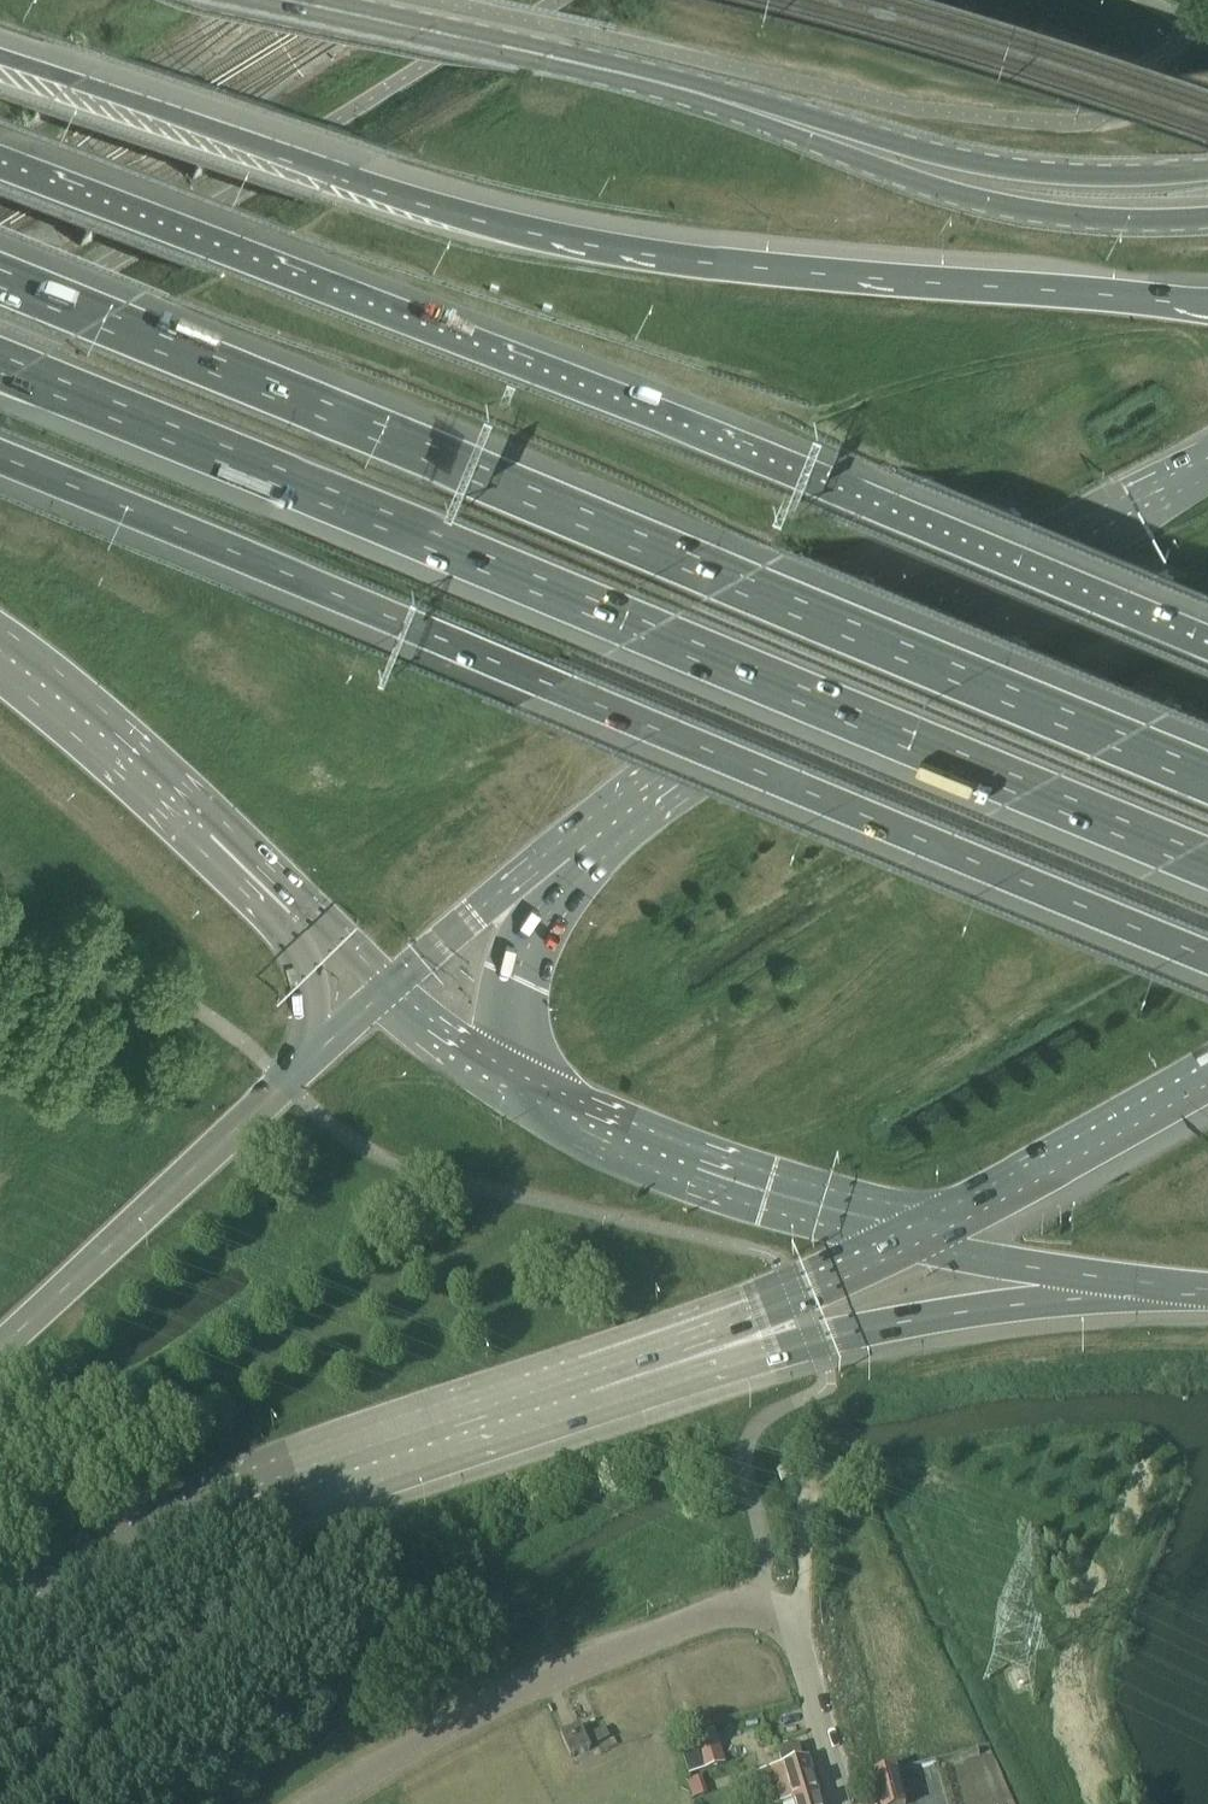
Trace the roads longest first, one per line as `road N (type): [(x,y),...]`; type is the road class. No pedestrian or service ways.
road 1 (motorway): [(0,369),(1207,862)]
road 2 (motorway): [(0,465),(1207,957)]
road 3 (motorway): [(1207,776),(0,284)]
road 4 (motorway): [(1207,648),(0,166)]
road 5 (motorway): [(1207,308),(749,271),(615,250),(370,188),(0,59)]
road 6 (primary): [(1207,470),(944,608),(629,818)]
road 7 (primary): [(0,1630),(208,1518),(613,1379)]
road 8 (secondary): [(641,70),(980,184),(1057,199),(1207,203)]
road 9 (secondary): [(1207,158),(1085,162),(998,153),(641,70)]
road 10 (motorway): [(613,1379),(908,1321),(1157,1286)]
road 11 (unclassified): [(315,1803),(554,1676),(730,1608),(756,1610)]
road 12 (primary): [(311,1064),(0,1350)]
road 13 (primary): [(532,1103),(665,1162),(919,1239)]
road 14 (motorway): [(0,637),(158,770),(282,892)]
road 15 (secondary): [(641,70),(299,0)]
road 16 (primary): [(613,1379),(919,1239)]
road 17 (primary): [(919,1239),(1207,1085)]
road 18 (primary): [(629,818),(548,915),(523,969),(515,1034),(532,1103)]
road 19 (primary): [(629,818),(391,987)]
road 20 (motorway): [(919,1239),(992,1261),(1157,1286)]
road 21 (unclassified): [(843,1803),(798,1653),(783,1628),(756,1610)]
road 22 (primary): [(391,987),(450,1048),(532,1103)]
road 23 (motorway): [(282,892),(283,934),(314,988),(311,1064)]
road 24 (motorway): [(282,892),(391,987)]

